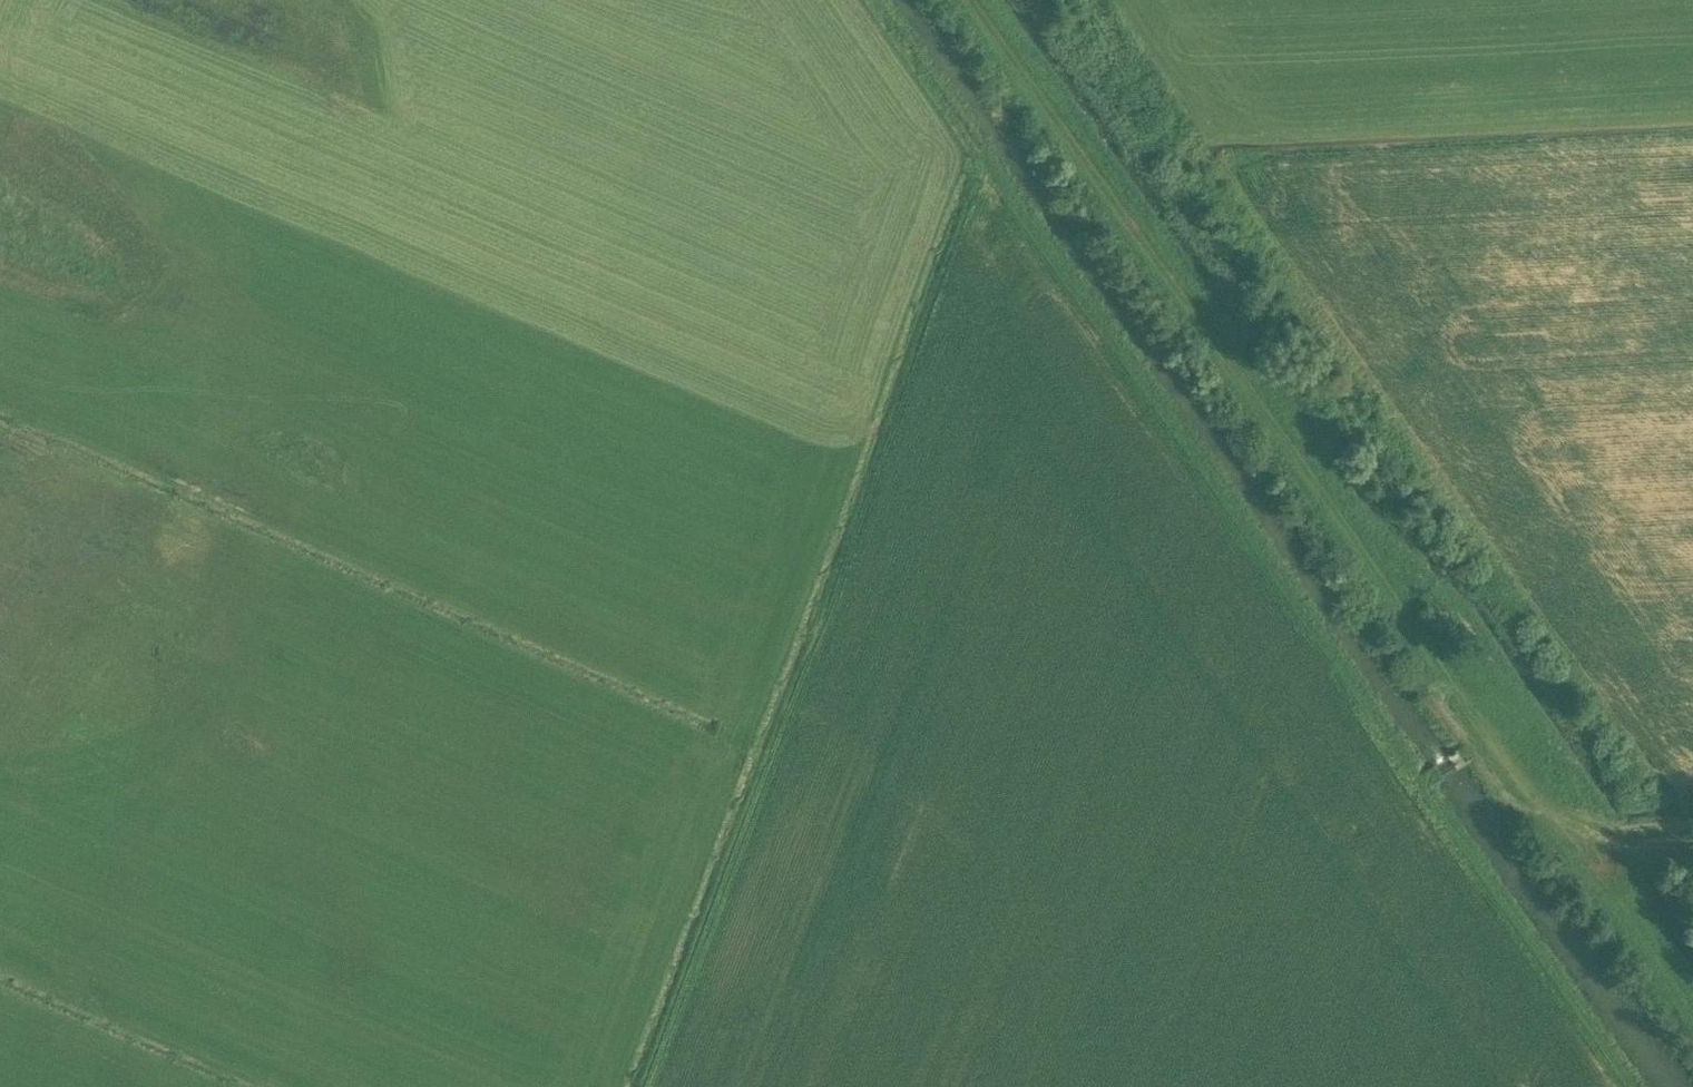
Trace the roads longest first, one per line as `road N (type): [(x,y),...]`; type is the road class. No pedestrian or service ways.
road 1 (track): [(1692,839),(1627,840),(1560,821),(1531,795),(1488,732)]
road 2 (track): [(1589,834),(1597,886),(1692,1021)]

